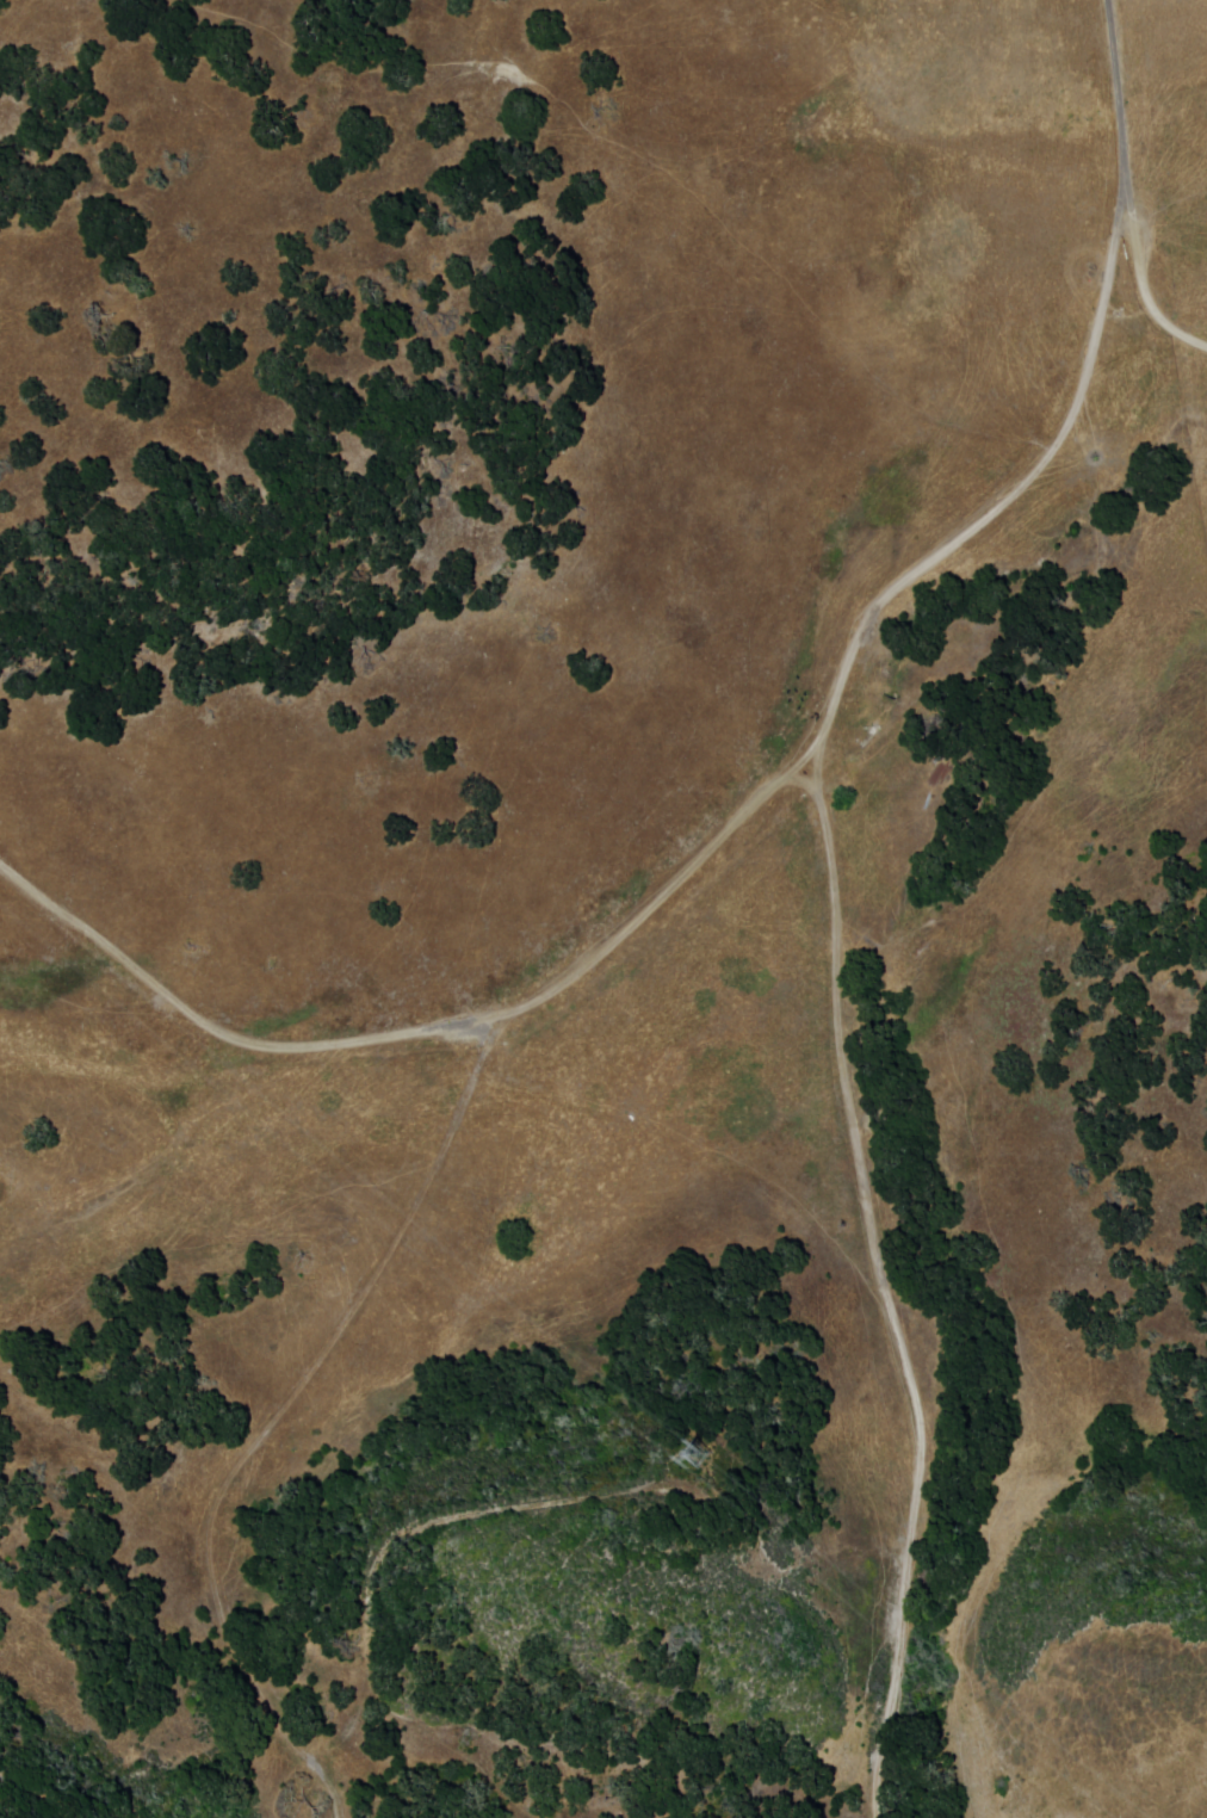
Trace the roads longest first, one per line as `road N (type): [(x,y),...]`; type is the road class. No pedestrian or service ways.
road 1 (track): [(816,748),(614,945),(528,1009),(491,1024),(309,1049),(239,1040),(0,865)]
road 2 (track): [(337,1817),(320,1768),(245,1675),(211,1582),(208,1527),(231,1471),(291,1400),(386,1260),(442,1157),(491,1024)]

